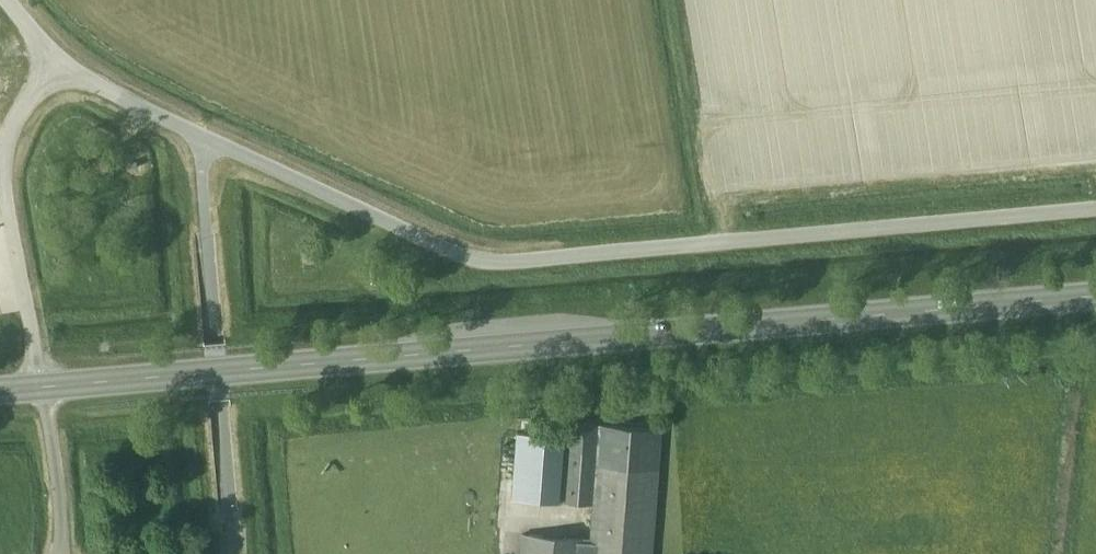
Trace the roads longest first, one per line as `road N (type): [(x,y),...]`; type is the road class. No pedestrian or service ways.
road 1 (primary): [(44,387),(1095,296)]
road 2 (unclassified): [(210,140),(446,246),(498,258),(1095,205)]
road 3 (unclassified): [(44,387),(3,159),(11,122),(57,62)]
road 4 (unclassified): [(210,140),(57,62)]
road 5 (unclassified): [(44,387),(60,553)]

